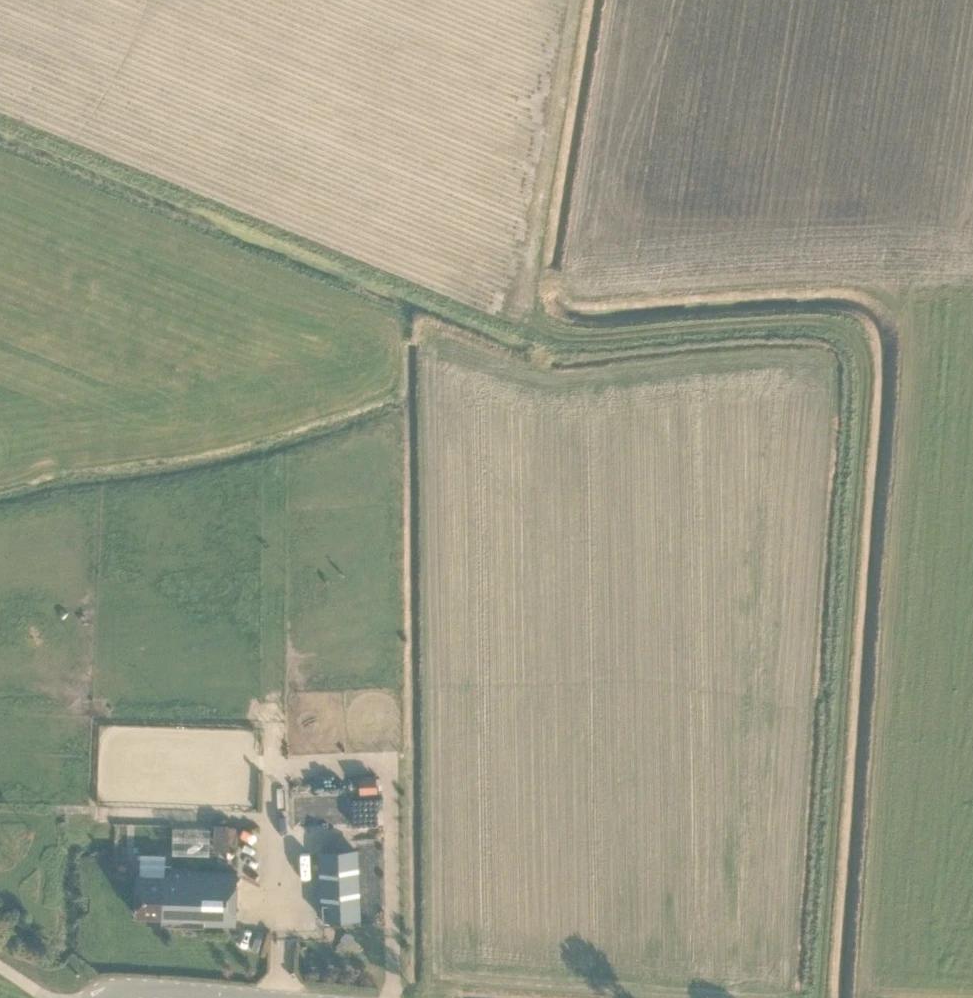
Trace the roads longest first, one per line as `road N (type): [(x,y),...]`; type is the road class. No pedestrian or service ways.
road 1 (track): [(825,997),(867,385),(859,348),(842,327),(814,319),(559,333)]
road 2 (tertiary): [(290,997),(142,986),(96,997)]

